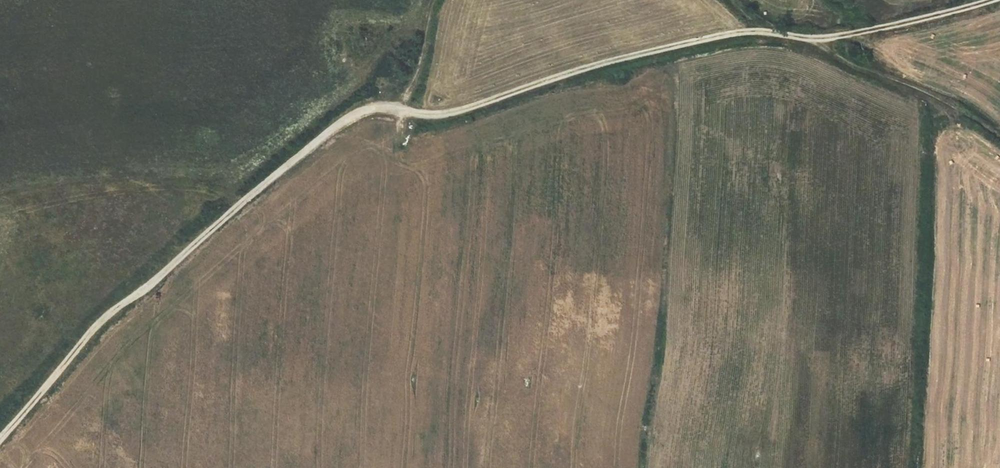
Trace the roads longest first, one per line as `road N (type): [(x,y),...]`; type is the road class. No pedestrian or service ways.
road 1 (track): [(0,441),(104,322),(302,154),(366,111),(400,113)]
road 2 (track): [(400,113),(449,115),(592,68),(767,32)]
road 3 (track): [(999,140),(962,112),(820,40)]
road 4 (track): [(820,40),(996,0)]

